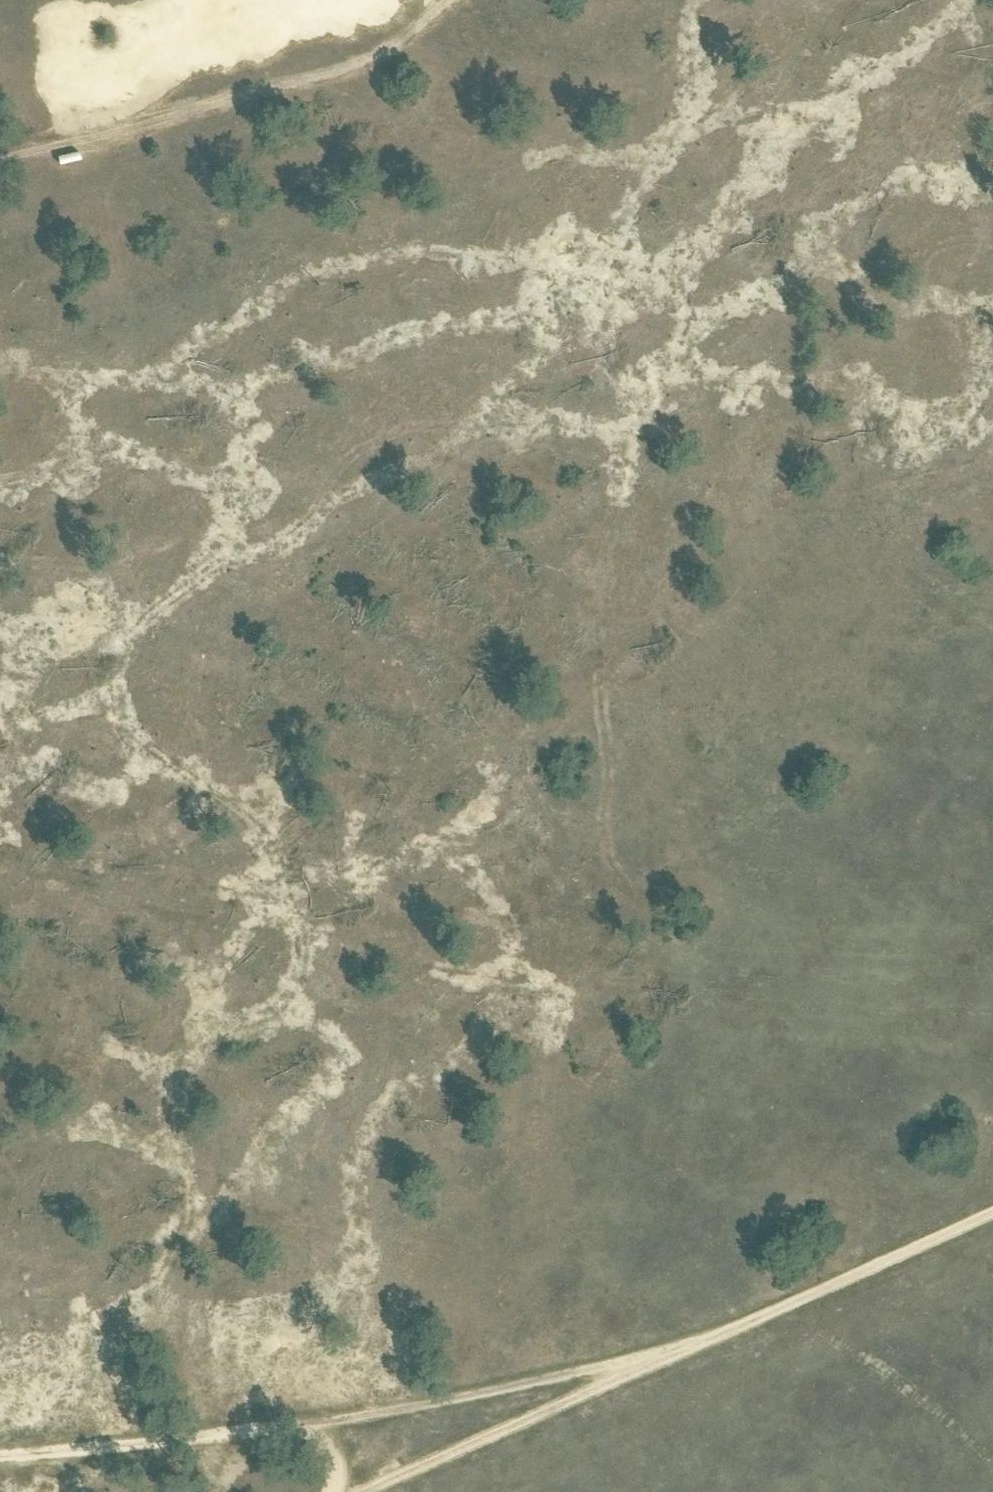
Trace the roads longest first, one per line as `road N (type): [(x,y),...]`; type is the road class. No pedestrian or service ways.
road 1 (track): [(0,1456),(375,1416),(697,1345)]
road 2 (track): [(0,138),(308,67),(399,28),(431,0)]

